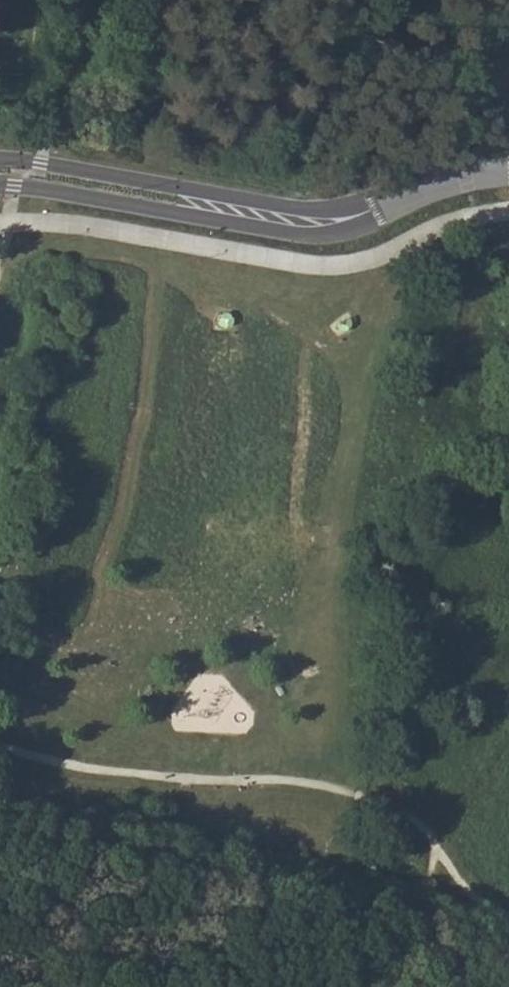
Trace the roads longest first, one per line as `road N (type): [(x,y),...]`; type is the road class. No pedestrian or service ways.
road 1 (tertiary): [(0,171),(310,222),(368,212),(442,177),(508,164)]

